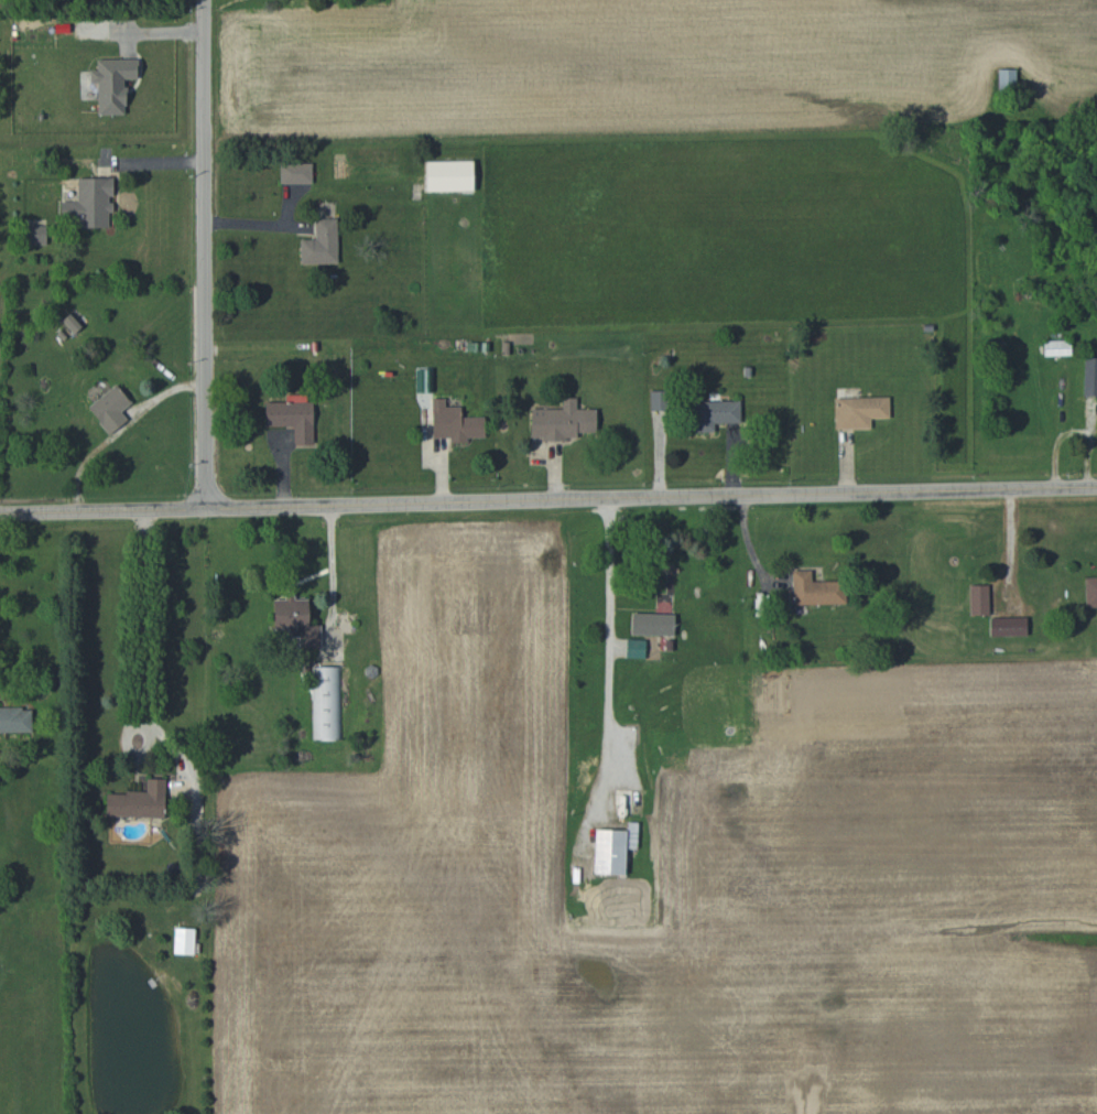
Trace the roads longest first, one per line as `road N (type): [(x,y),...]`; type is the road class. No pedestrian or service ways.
road 1 (tertiary): [(1096,486),(0,512)]
road 2 (residential): [(207,507),(204,0)]

